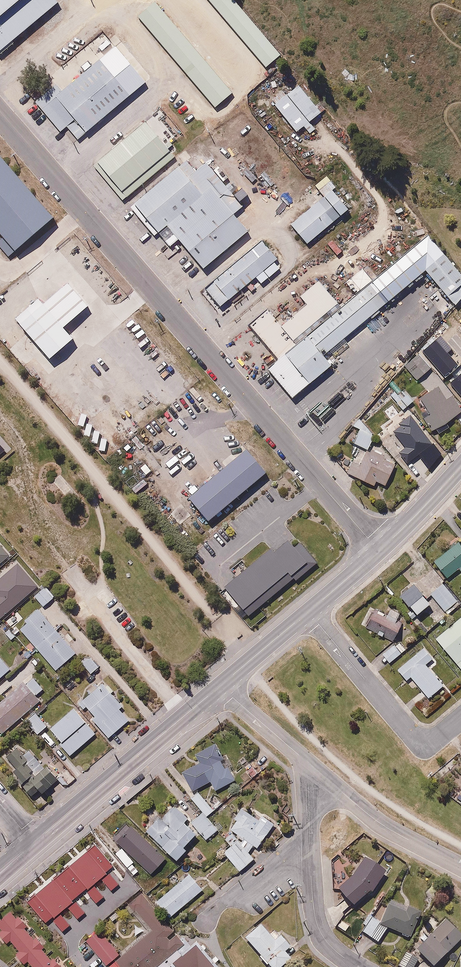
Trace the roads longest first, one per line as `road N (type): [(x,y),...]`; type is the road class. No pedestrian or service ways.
road 1 (tertiary): [(0,115),(378,551)]
road 2 (primary): [(220,686),(34,843)]
road 3 (residential): [(308,612),(417,736),(432,734),(460,711)]
road 4 (unclassified): [(309,764),(386,827),(460,868)]
road 5 (residential): [(310,847),(319,933),(358,966)]
road 6 (residential): [(310,847),(210,917)]

